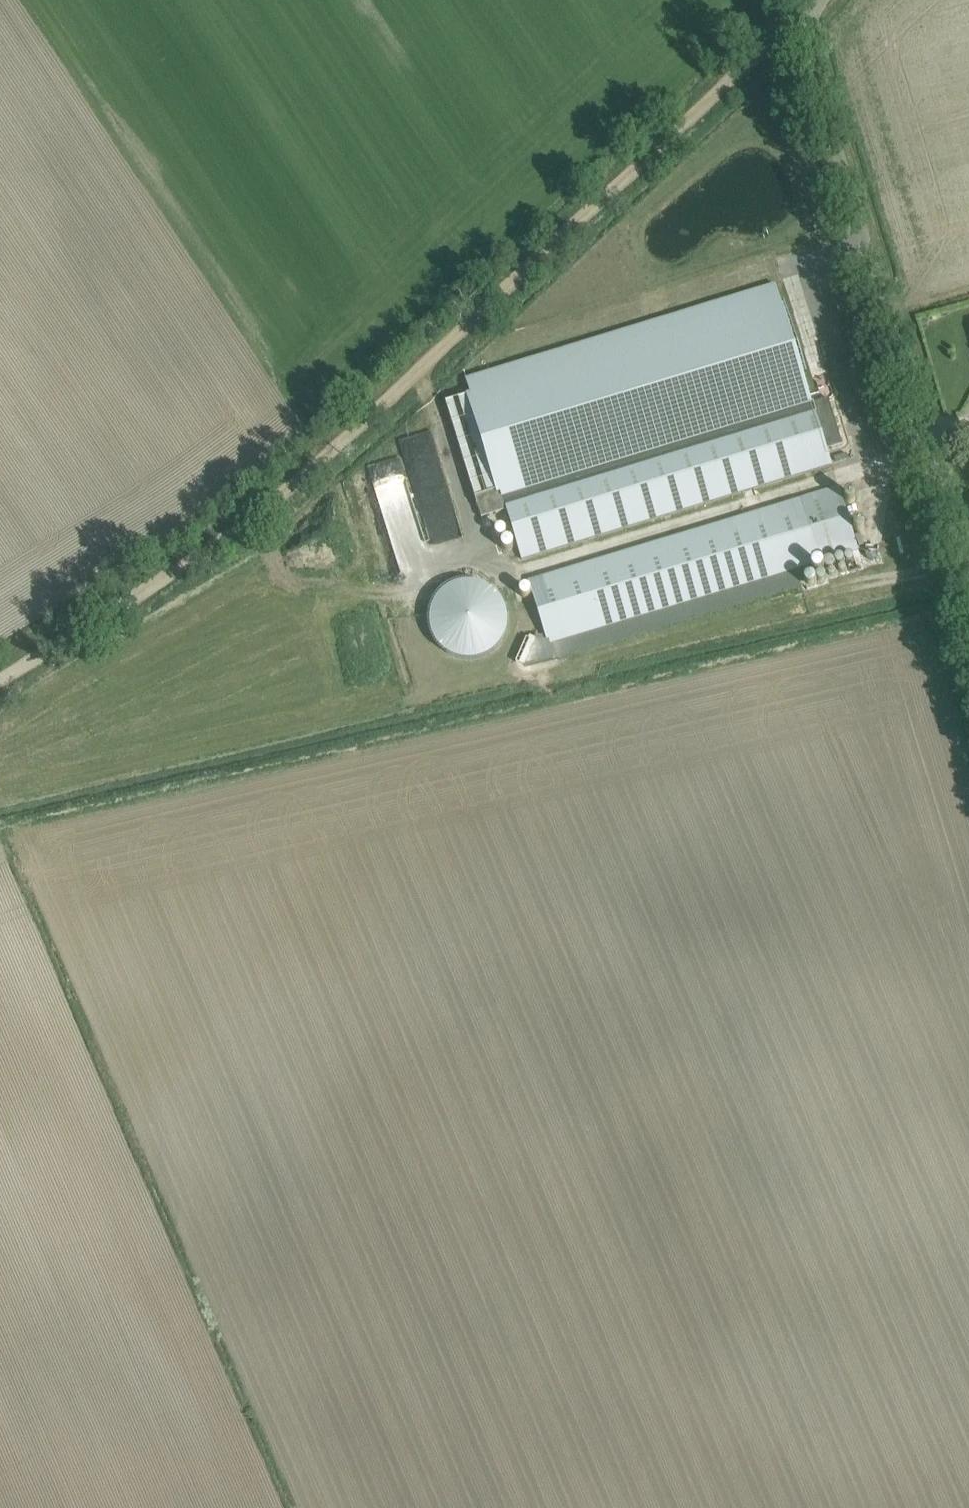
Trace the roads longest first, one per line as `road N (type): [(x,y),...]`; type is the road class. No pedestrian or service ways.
road 1 (track): [(0,679),(294,489),(801,31)]
road 2 (unclassified): [(968,587),(801,31),(835,0)]

